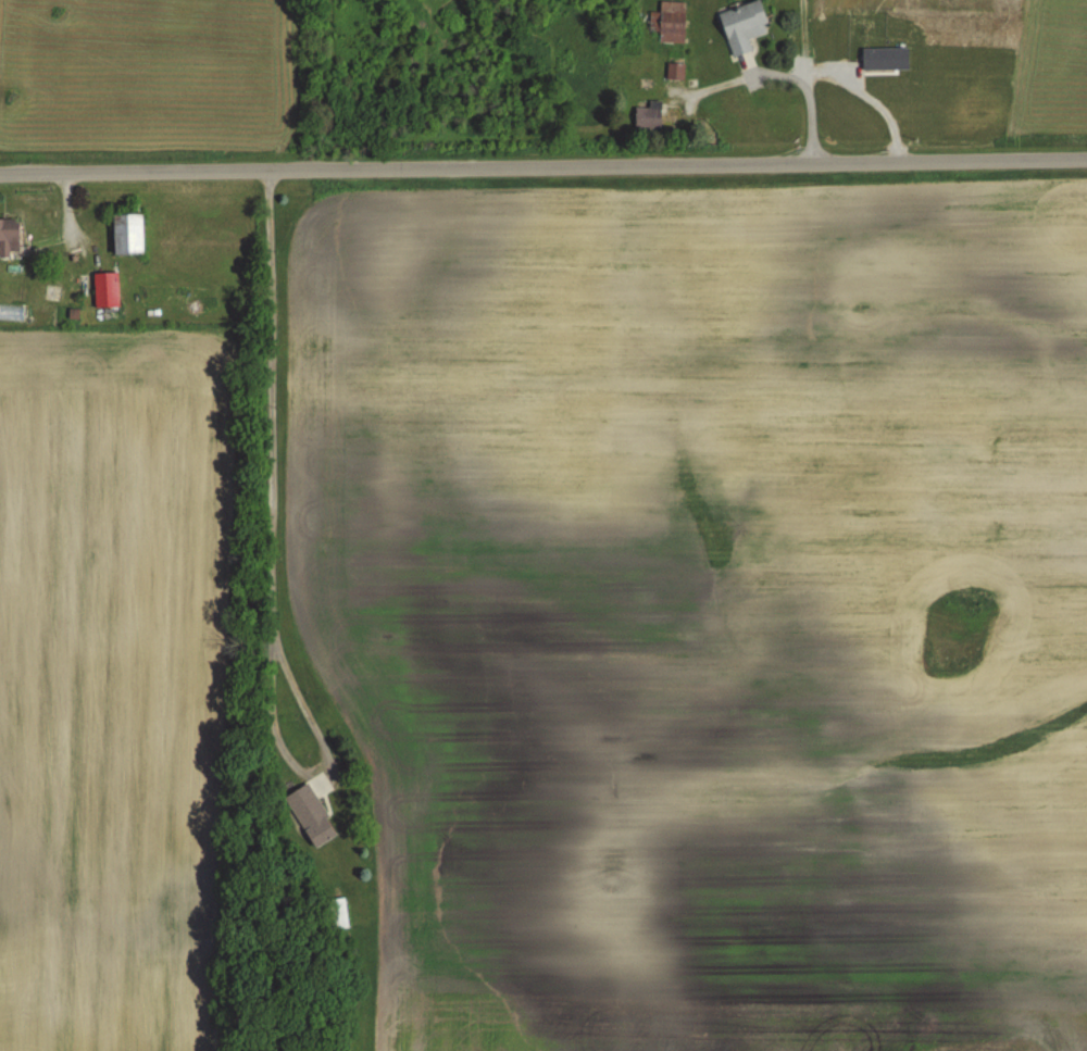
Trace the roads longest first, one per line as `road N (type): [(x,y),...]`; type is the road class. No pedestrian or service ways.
road 1 (tertiary): [(0,176),(1086,160)]

